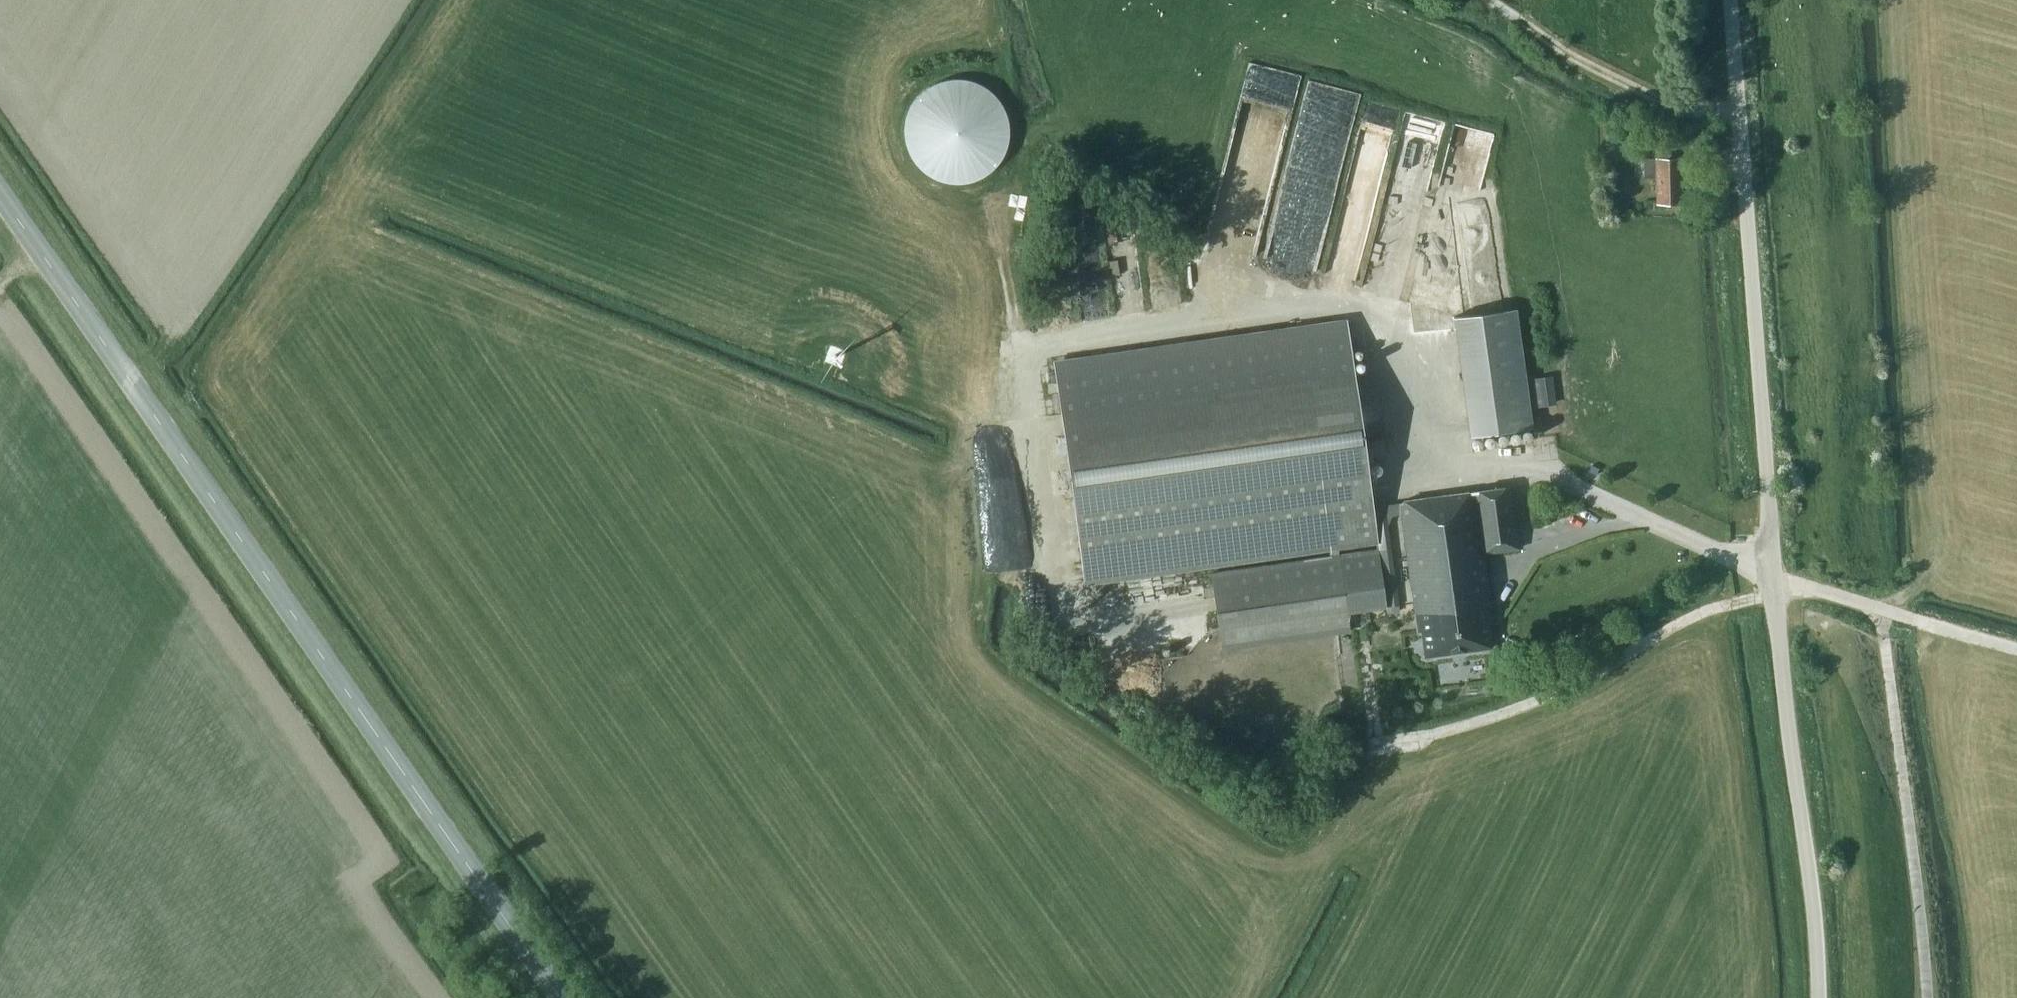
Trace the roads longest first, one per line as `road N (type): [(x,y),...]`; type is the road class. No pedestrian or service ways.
road 1 (unclassified): [(1819,997),(1783,677),(1731,0)]
road 2 (secondary): [(561,997),(0,192)]

